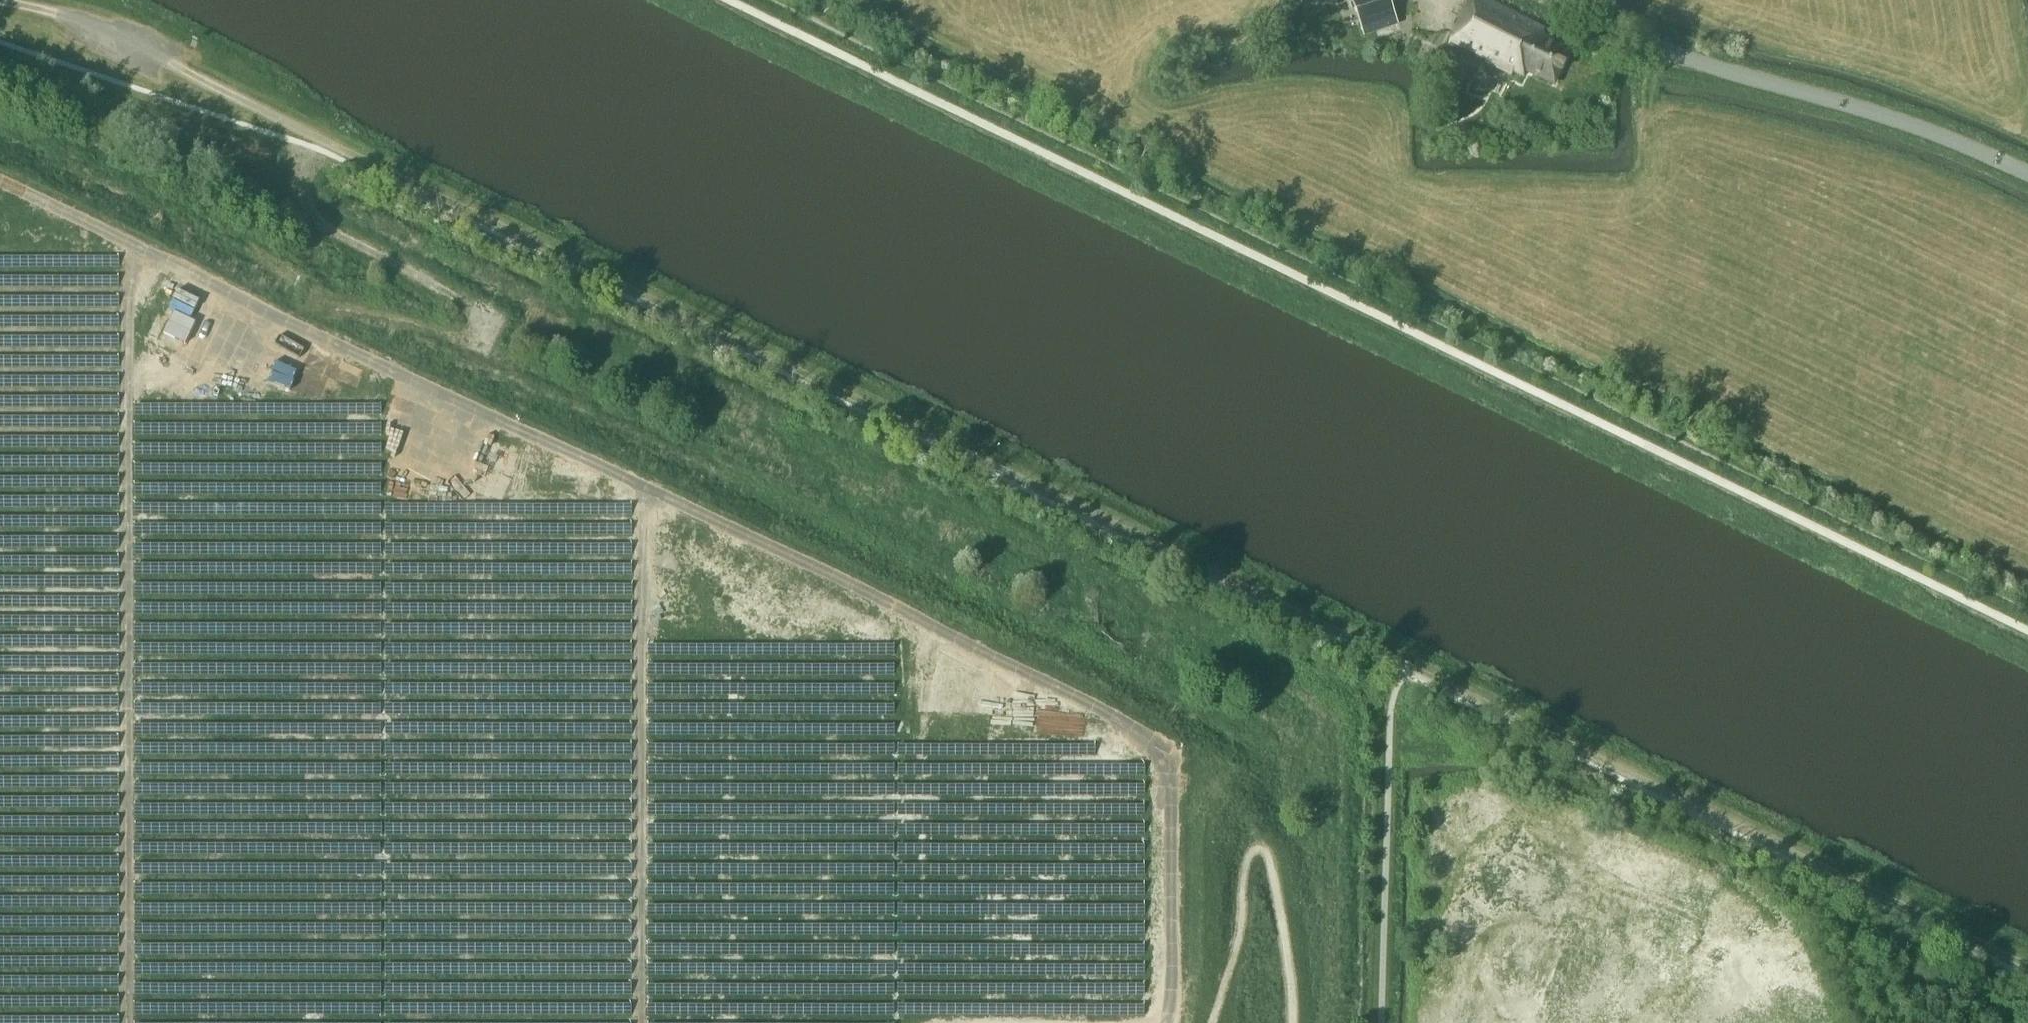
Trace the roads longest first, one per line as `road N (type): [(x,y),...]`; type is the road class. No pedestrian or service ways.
road 1 (track): [(1,0),(78,21),(2027,964)]
road 2 (unclassified): [(2027,173),(1886,116),(1657,46),(1568,0)]

